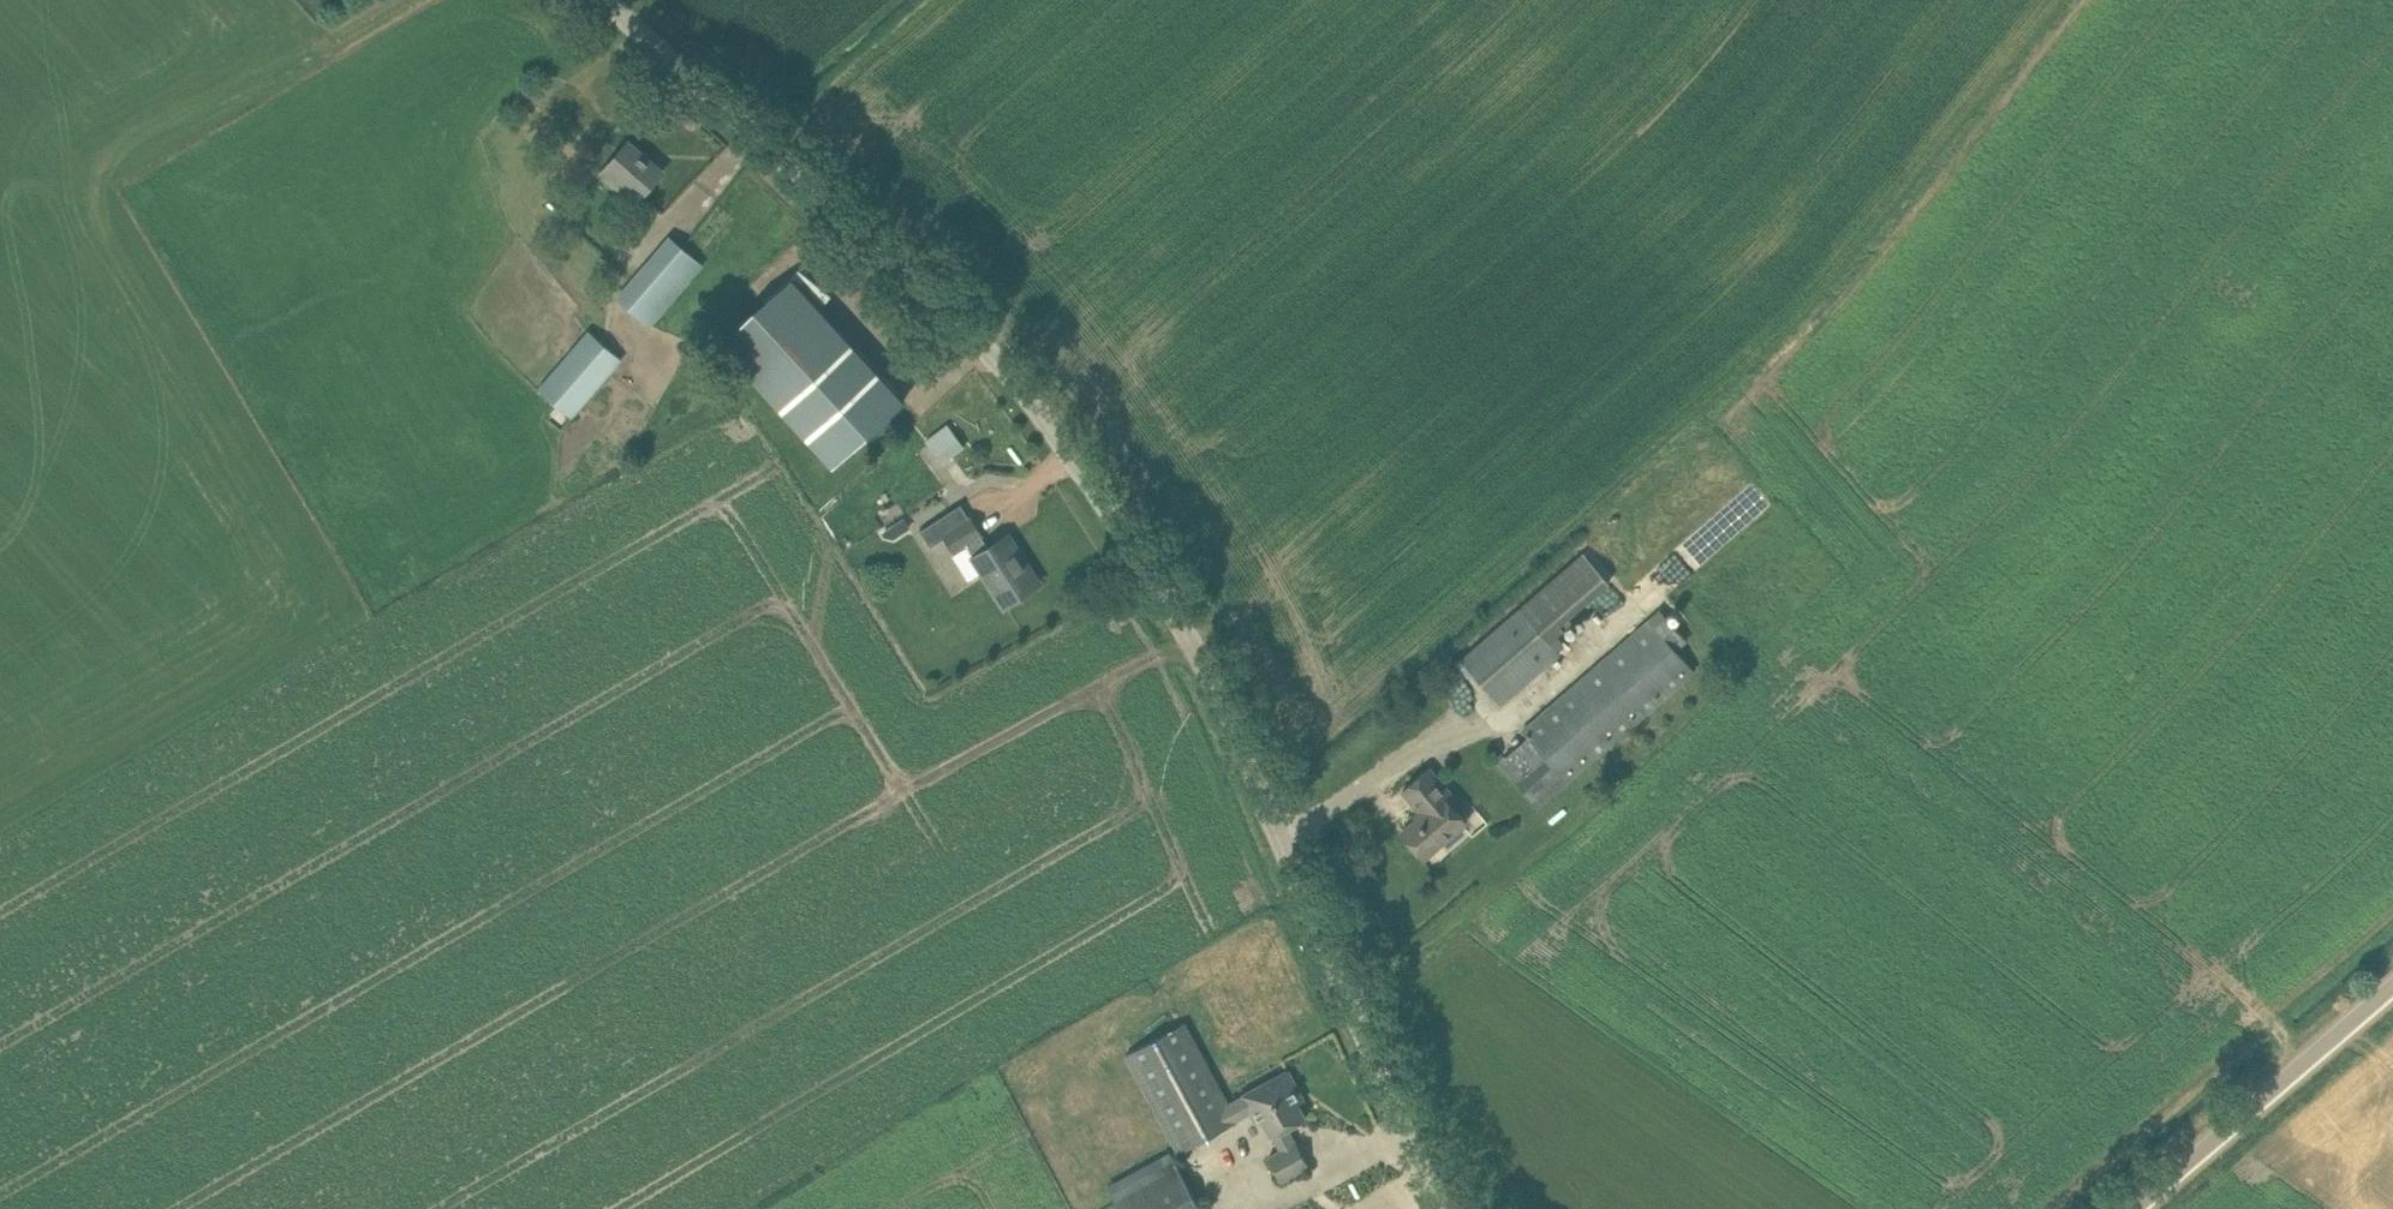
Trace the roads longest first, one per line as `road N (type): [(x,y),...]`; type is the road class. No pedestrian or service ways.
road 1 (unclassified): [(1459,1208),(1167,611),(1017,385),(600,0)]
road 2 (tertiary): [(2127,1208),(2392,974)]

